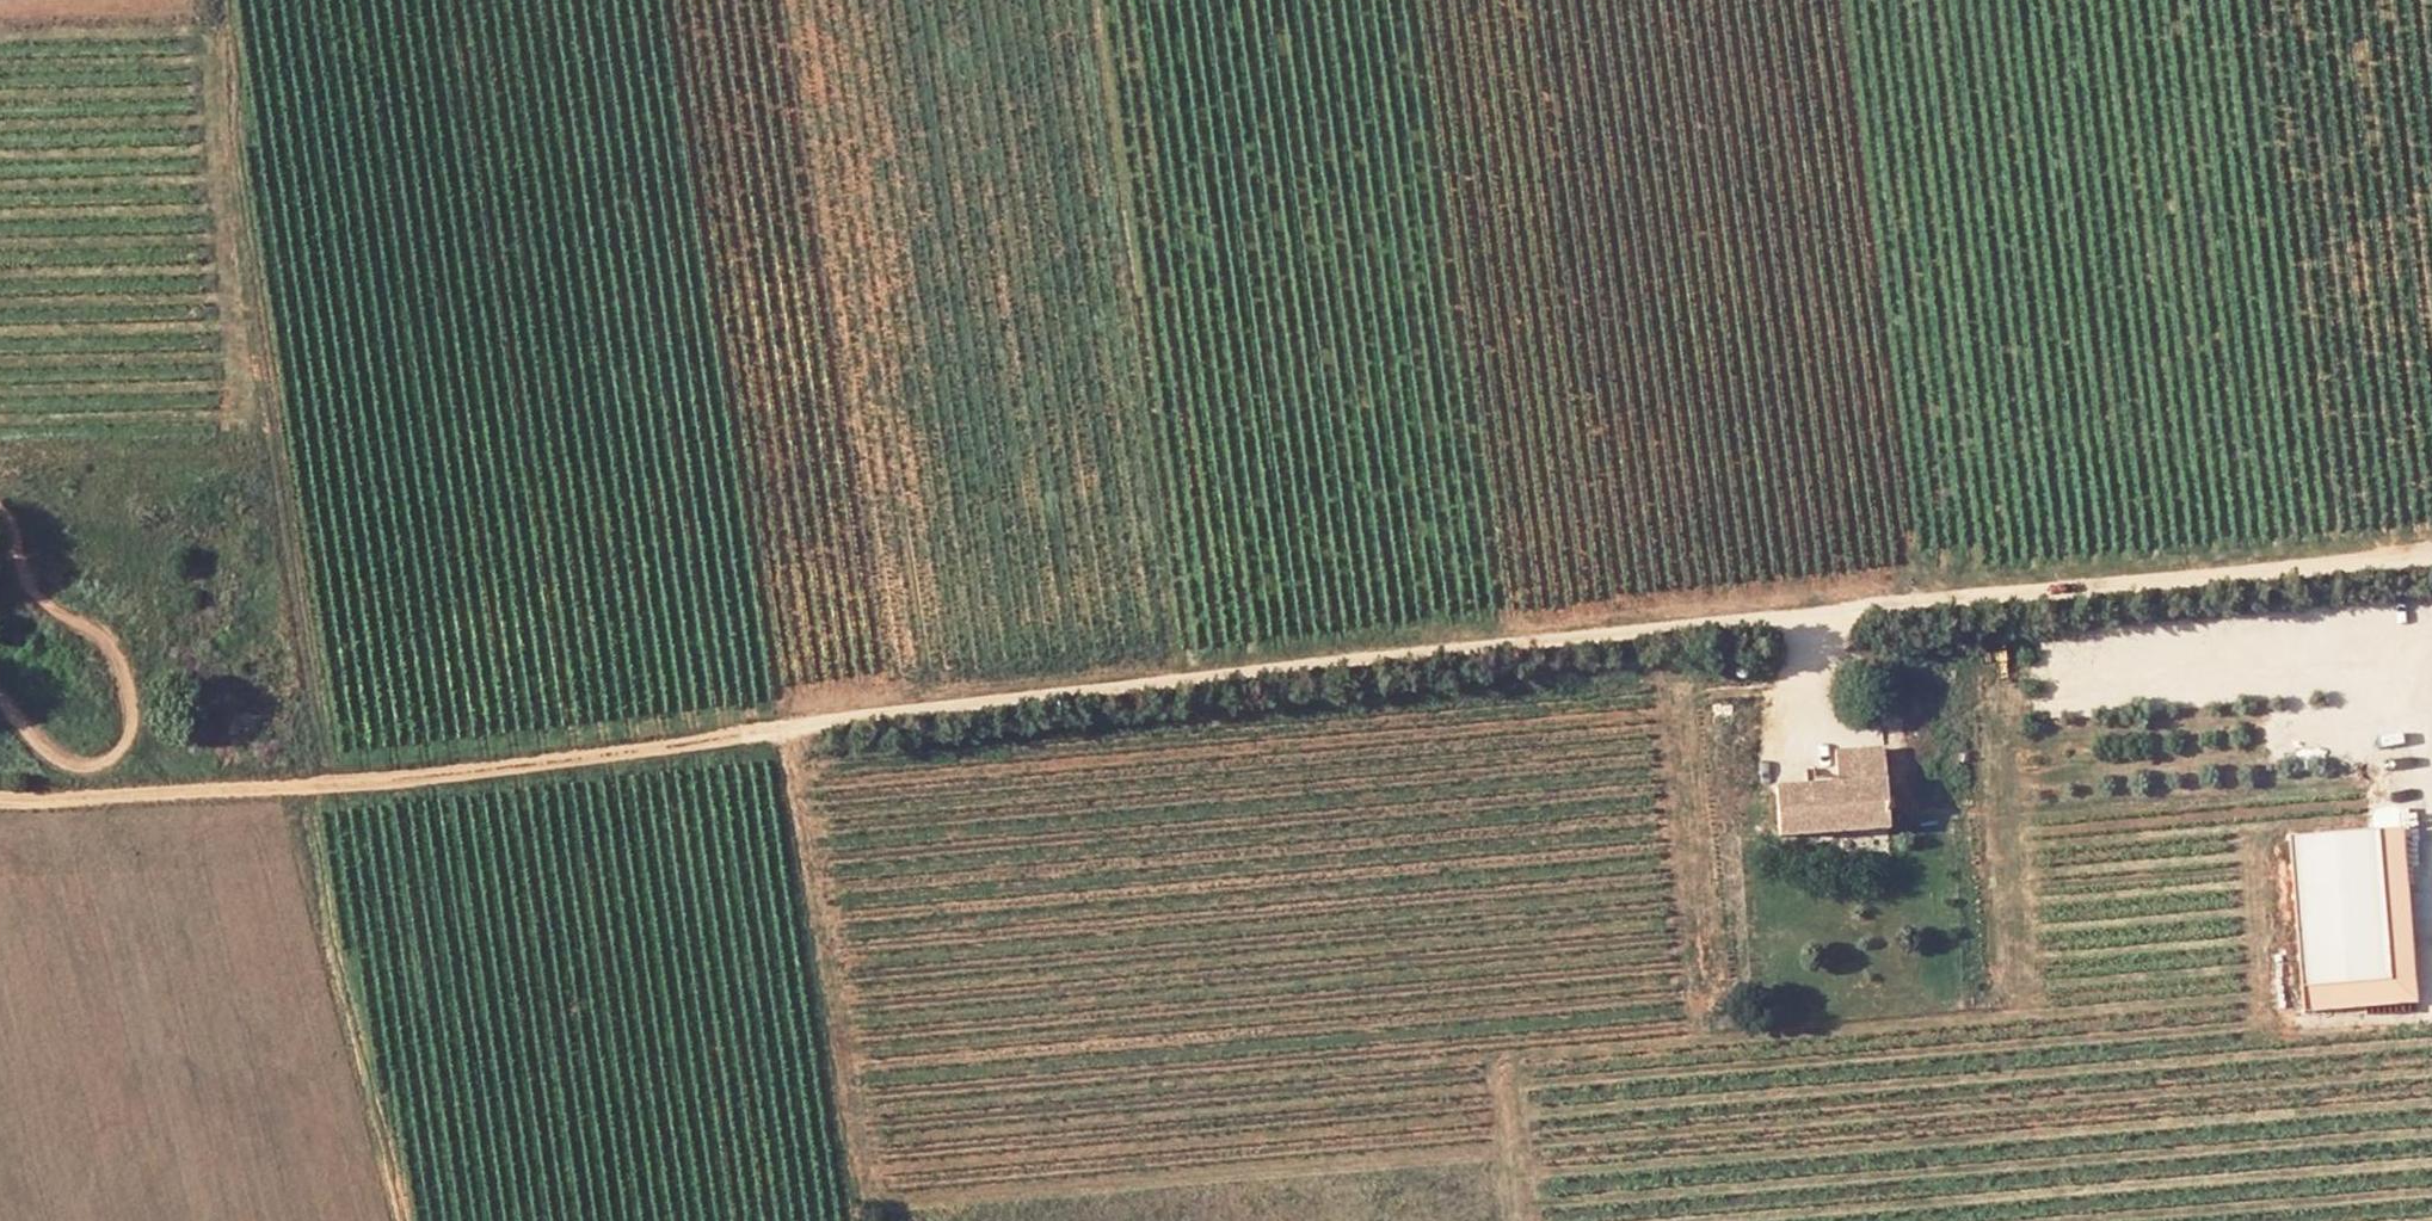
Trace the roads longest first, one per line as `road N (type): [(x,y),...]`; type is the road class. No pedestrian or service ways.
road 1 (track): [(1810,610),(984,703),(577,762),(0,802)]
road 2 (unclassified): [(2431,555),(1810,610)]

